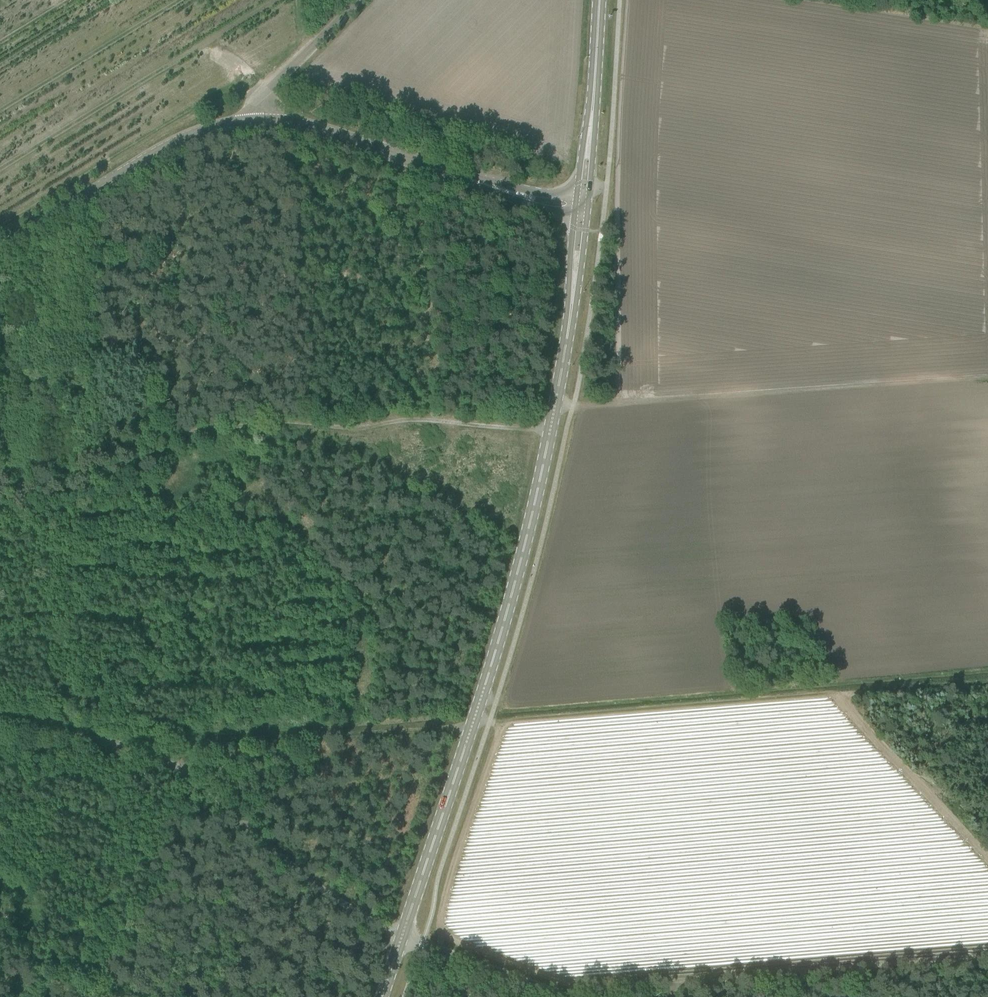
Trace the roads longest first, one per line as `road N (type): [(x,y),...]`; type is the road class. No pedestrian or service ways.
road 1 (track): [(172,763),(193,744),(227,739),(987,679)]
road 2 (primary): [(403,934),(508,615),(540,483),(576,261)]
road 3 (track): [(549,433),(393,420),(145,438),(0,483)]
road 4 (unclassified): [(403,934),(294,865),(154,753),(0,726)]
road 5 (track): [(987,376),(553,407)]
road 6 (tertiary): [(0,247),(171,142),(253,118)]
road 7 (tertiary): [(253,118),(525,196)]
road 8 (unclassified): [(566,996),(403,934)]
road 9 (unclassified): [(358,0),(253,118)]
road 10 (primary): [(588,150),(600,0)]

